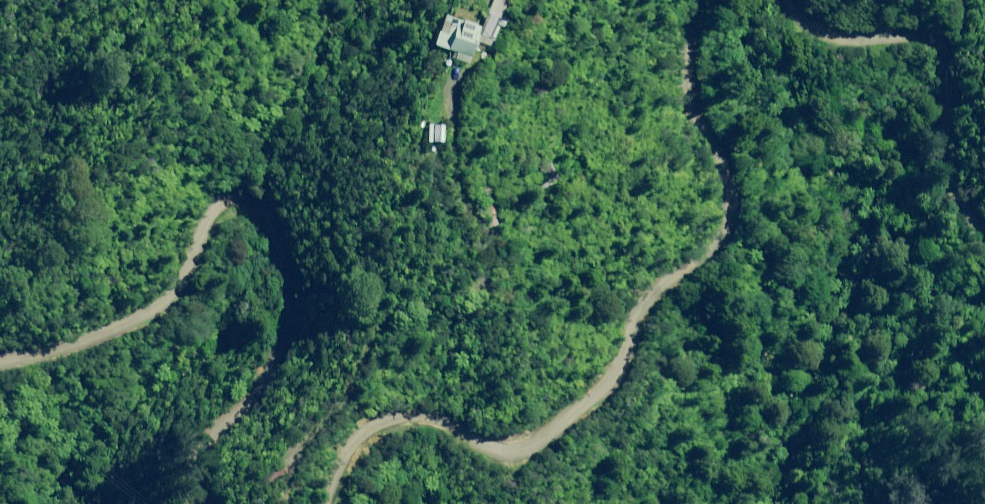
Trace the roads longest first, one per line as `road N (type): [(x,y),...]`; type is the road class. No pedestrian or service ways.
road 1 (unclassified): [(692,0),(686,55),(727,203),(722,225),(696,260),(651,297),(622,350),(538,446),(478,452),(441,422),(388,416),(358,432),(341,458),(329,503)]
road 2 (unclassified): [(208,503),(206,455),(221,423),(295,327),(298,295),(287,251),(259,201),(239,197),(220,212),(172,299),(0,369)]
road 3 (unclassified): [(984,223),(963,208),(941,171),(961,95),(942,52),(851,38),(814,22),(796,0)]

